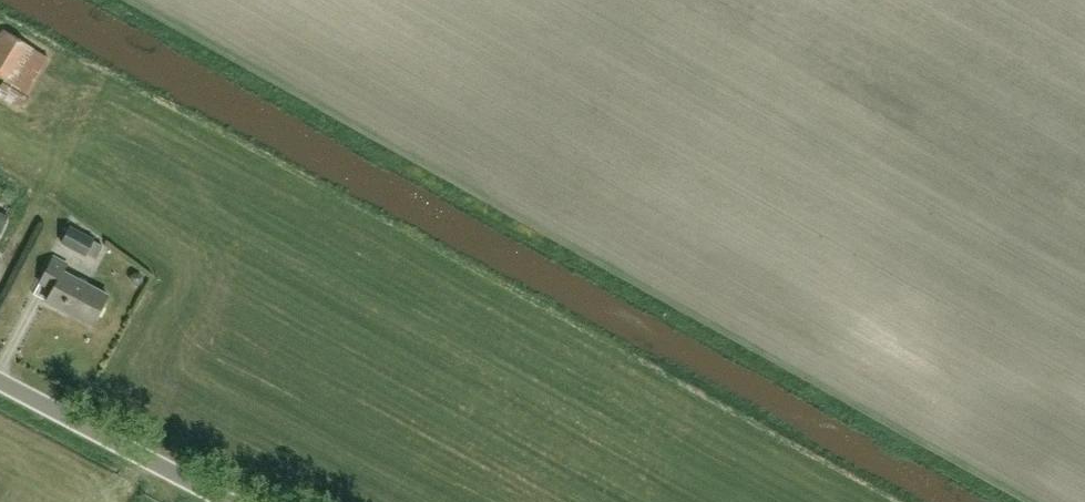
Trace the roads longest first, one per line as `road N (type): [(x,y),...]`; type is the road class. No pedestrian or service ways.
road 1 (unclassified): [(225,501),(0,382)]

